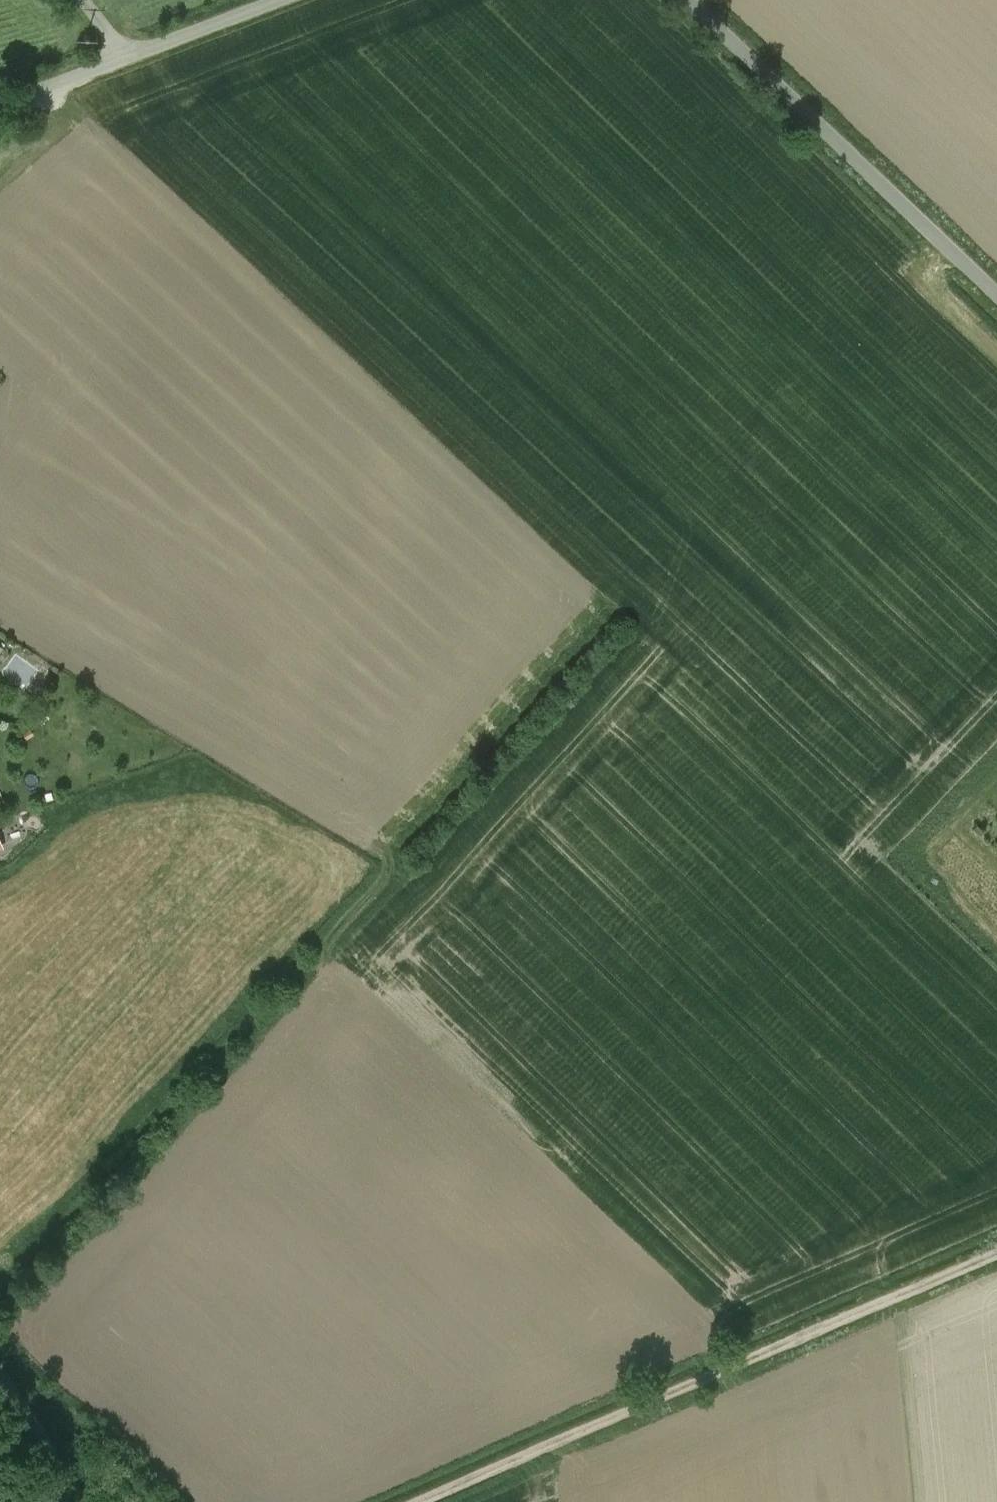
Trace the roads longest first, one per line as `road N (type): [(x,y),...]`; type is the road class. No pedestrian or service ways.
road 1 (track): [(412,1501),(996,1247)]
road 2 (unclassified): [(692,0),(996,288)]
road 3 (unclassified): [(0,95),(261,0)]
road 4 (unclassified): [(66,1501),(63,1470),(0,1381)]

